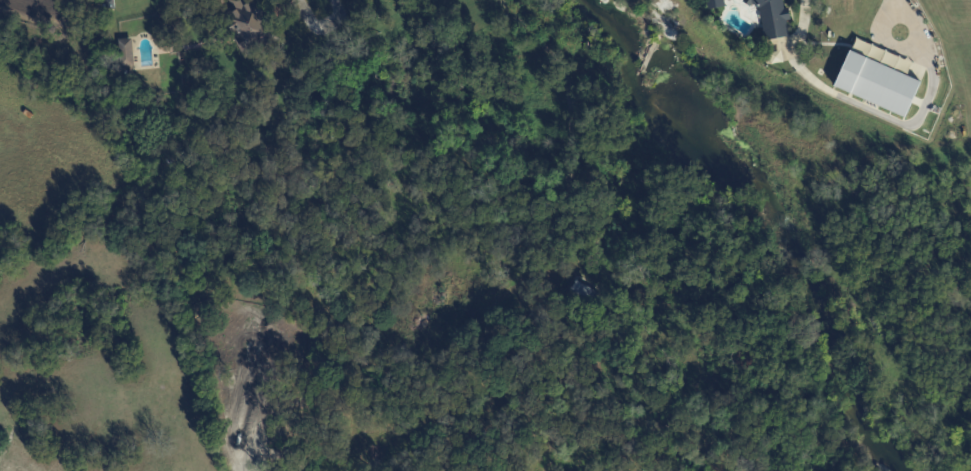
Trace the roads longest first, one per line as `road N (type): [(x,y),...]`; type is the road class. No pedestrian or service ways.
road 1 (track): [(501,0),(557,62),(575,101),(565,237),(558,262),(542,277)]

